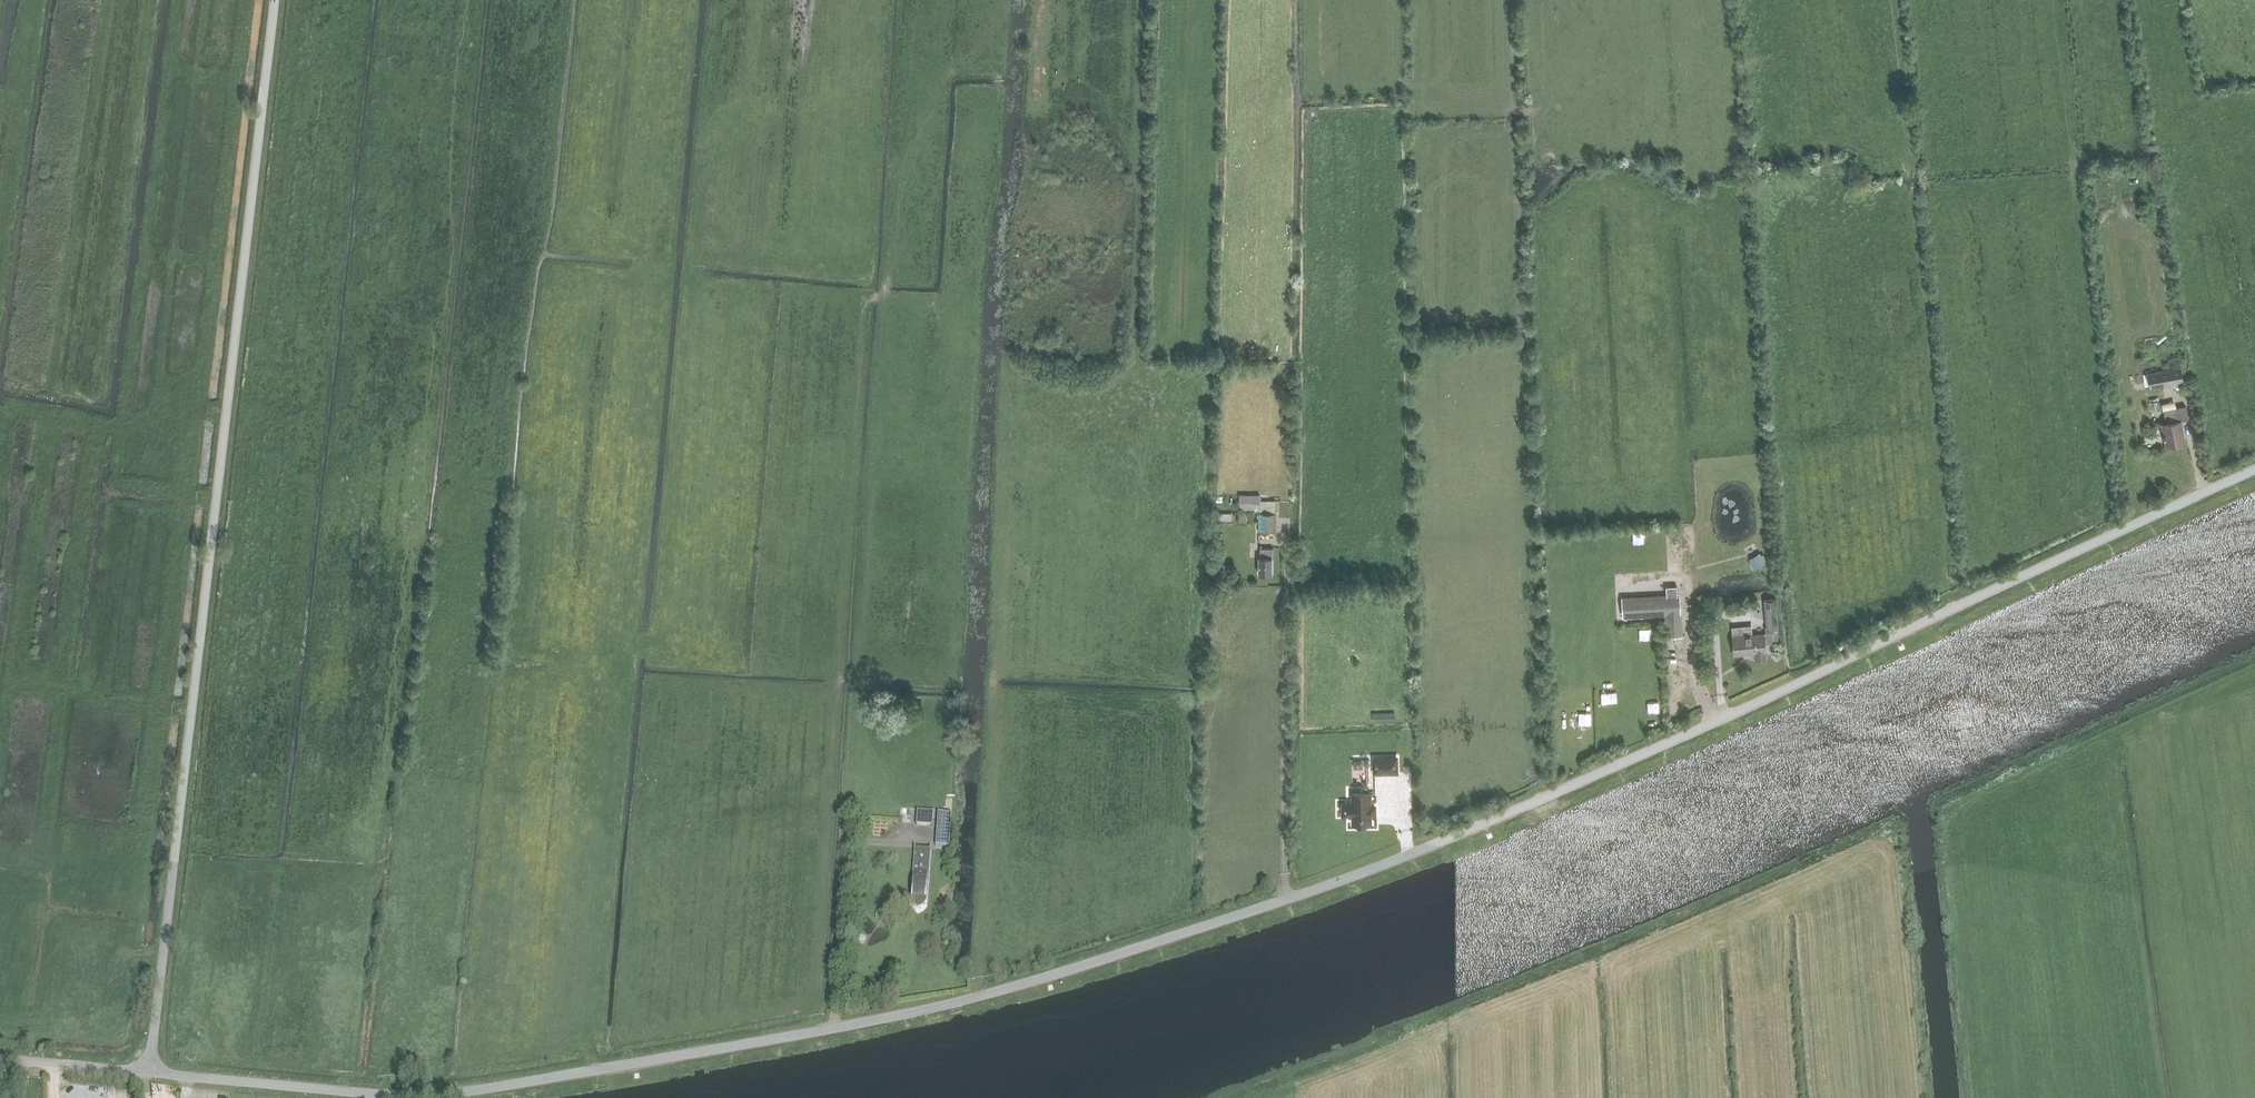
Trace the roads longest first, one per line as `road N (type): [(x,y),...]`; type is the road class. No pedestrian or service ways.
road 1 (unclassified): [(149,1072),(418,1094),(495,1088),(887,1021),(1024,985),(1458,840),(2254,472)]
road 2 (unclassified): [(149,1072),(273,0)]
road 3 (unclassified): [(0,1059),(149,1072)]

